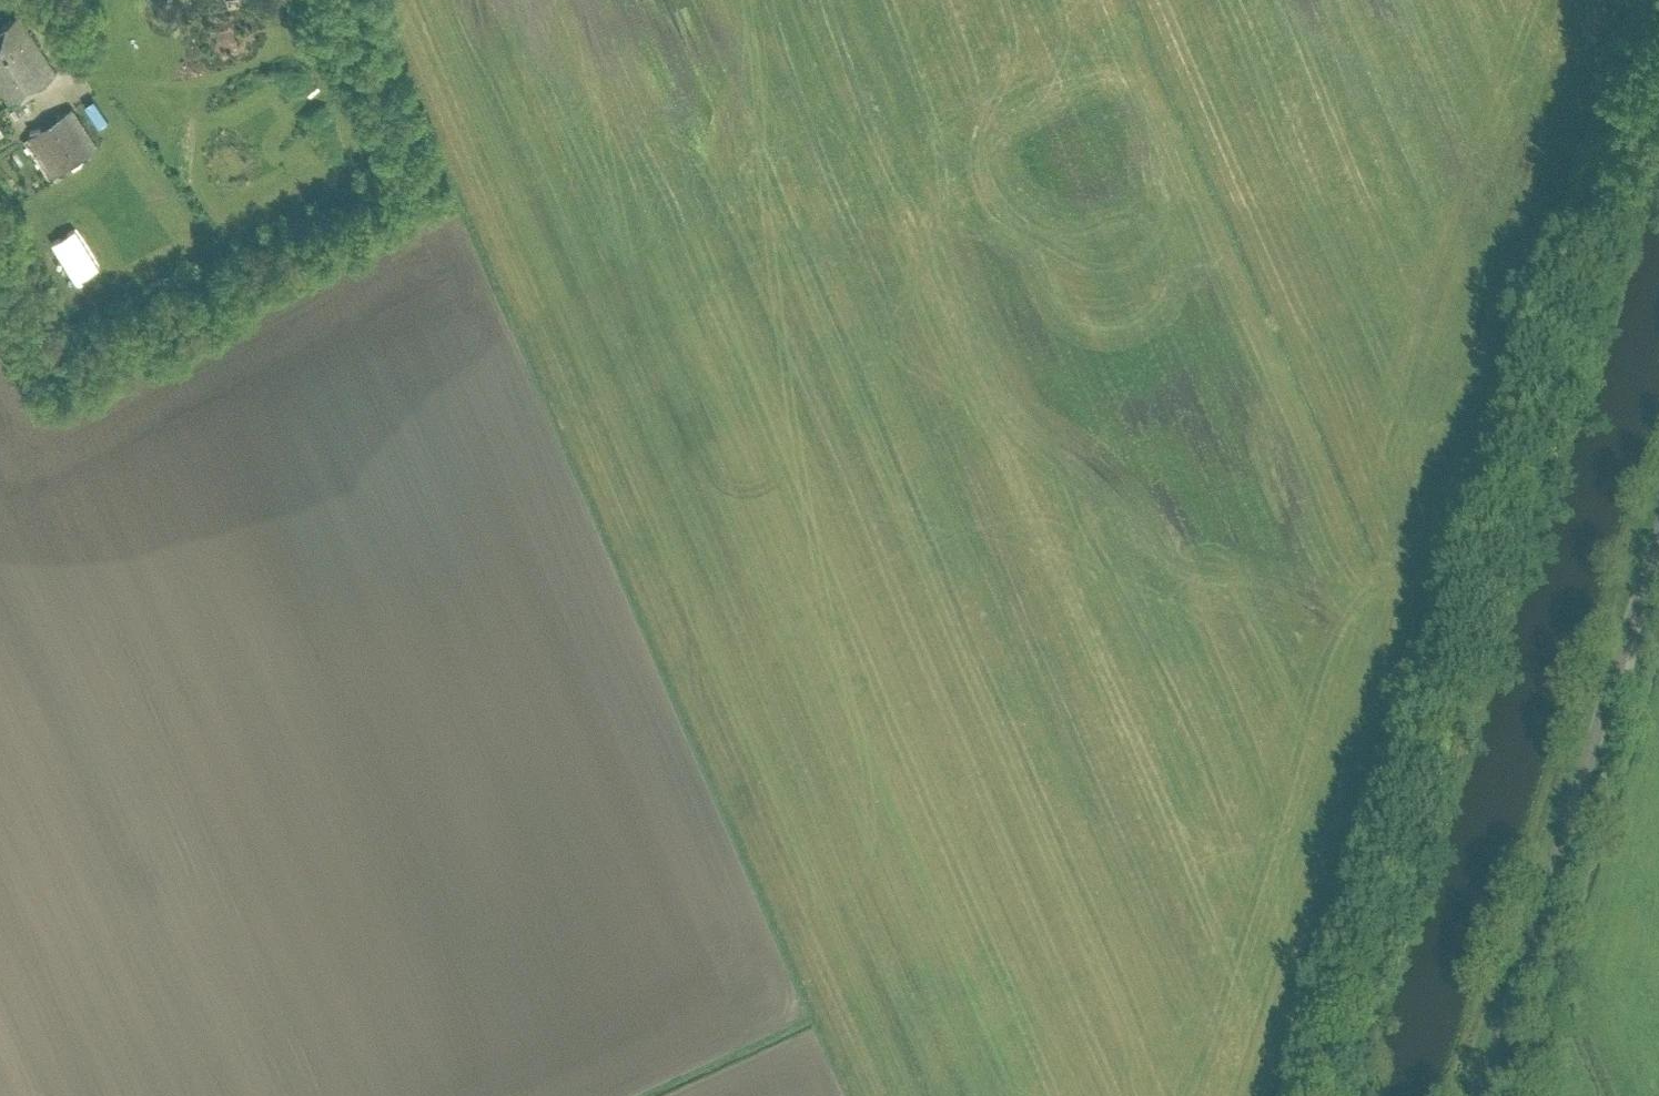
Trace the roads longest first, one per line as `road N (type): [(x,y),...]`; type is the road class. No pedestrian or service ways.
road 1 (unclassified): [(1481,1095),(1658,535)]

